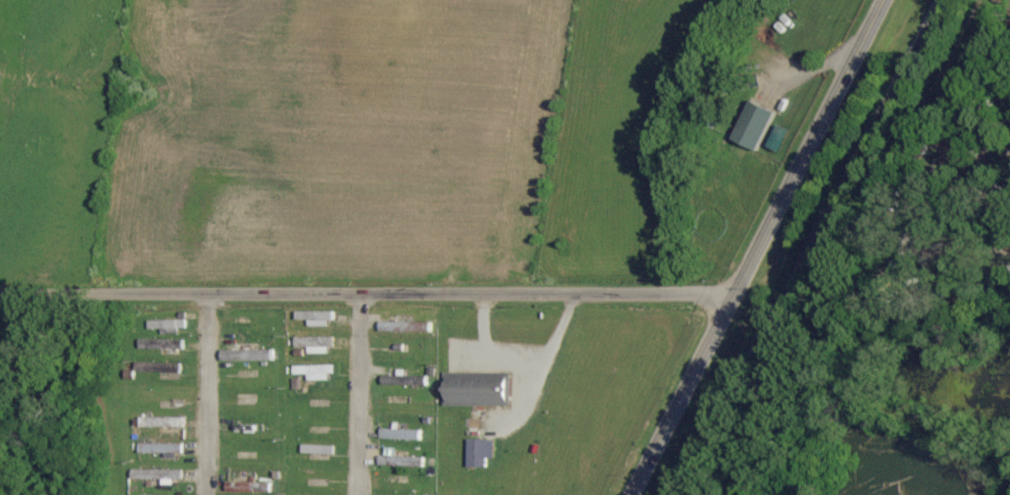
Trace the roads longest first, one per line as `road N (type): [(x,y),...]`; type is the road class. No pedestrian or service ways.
road 1 (residential): [(733,293),(0,298)]
road 2 (secondary): [(886,0),(627,494)]
road 3 (residential): [(354,298),(358,494)]
road 4 (residential): [(203,494),(203,298)]

